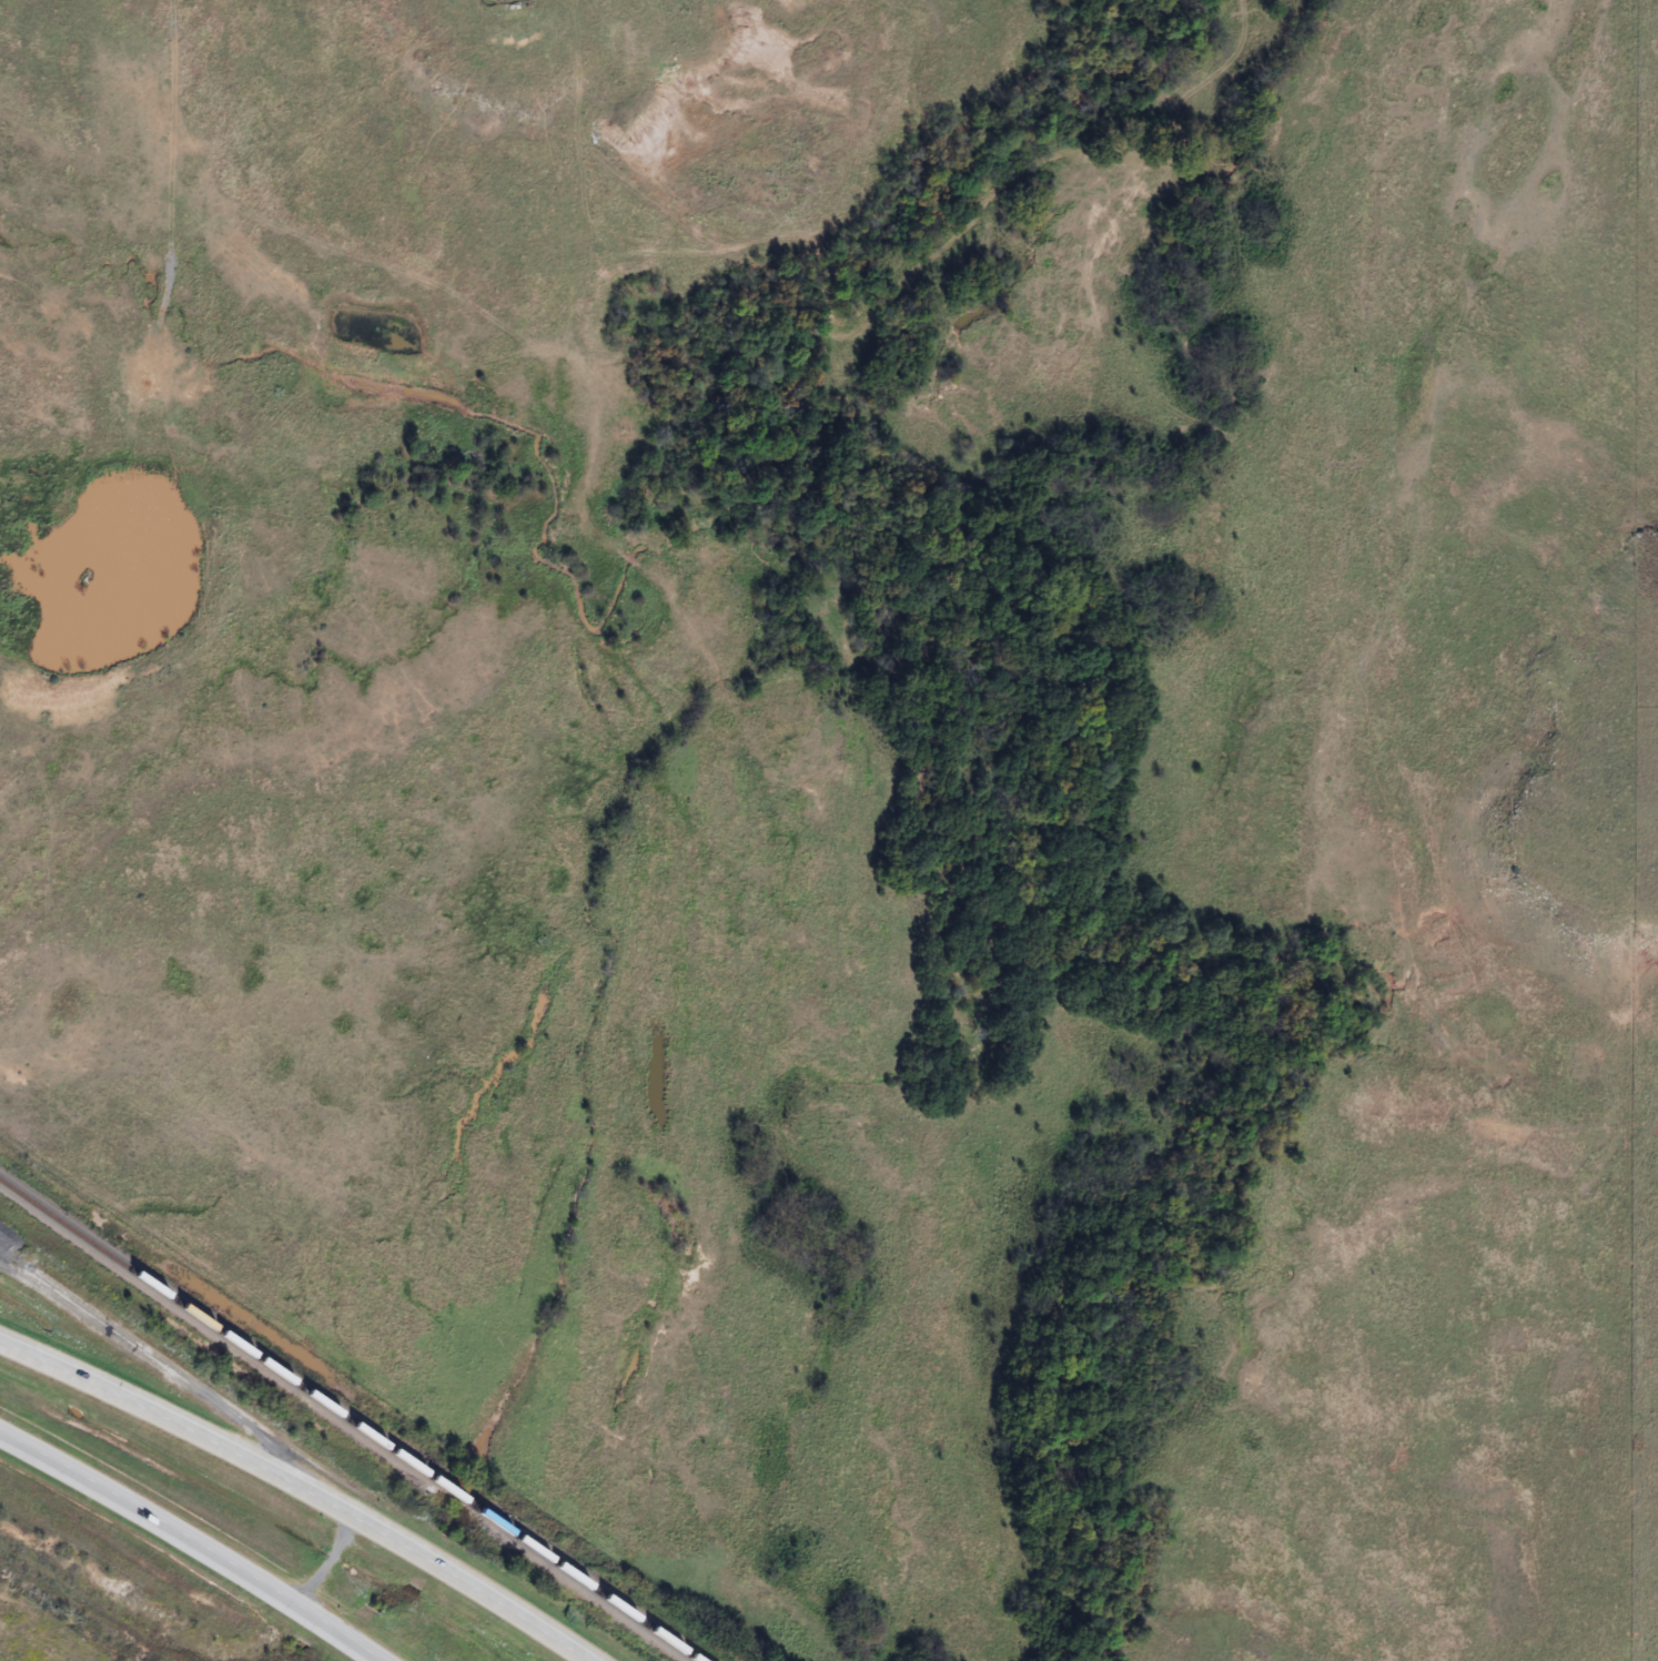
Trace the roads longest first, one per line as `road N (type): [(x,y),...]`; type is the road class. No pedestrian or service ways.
road 1 (motorway): [(605,1660),(468,1569),(0,1336)]
road 2 (motorway): [(0,1427),(174,1522),(391,1660)]

